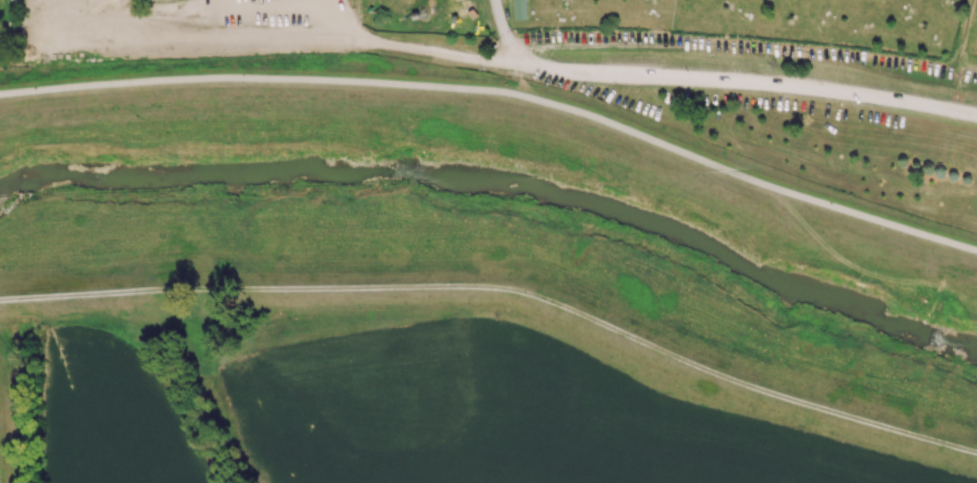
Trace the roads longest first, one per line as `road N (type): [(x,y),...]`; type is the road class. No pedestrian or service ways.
road 1 (track): [(976,453),(744,385),(523,292),(179,290),(0,302)]
road 2 (residential): [(976,114),(794,86),(526,68),(338,32)]

